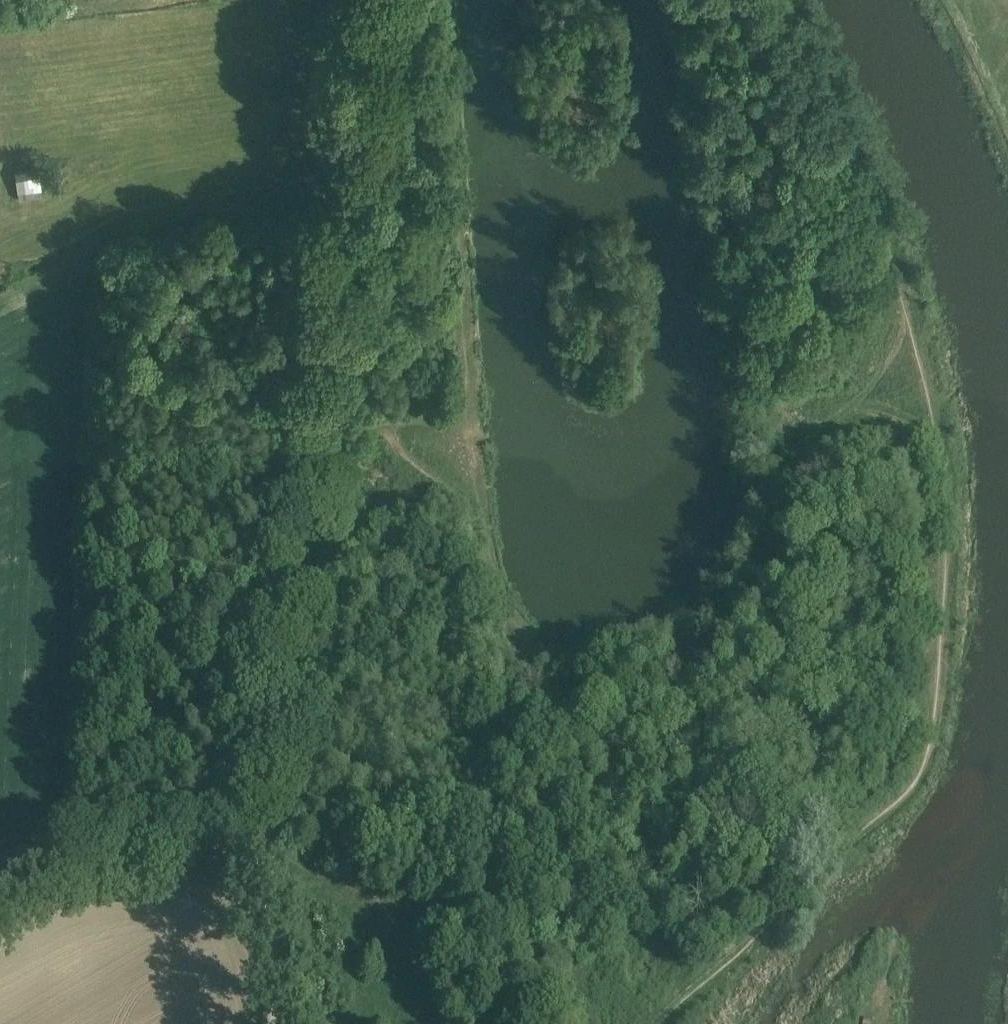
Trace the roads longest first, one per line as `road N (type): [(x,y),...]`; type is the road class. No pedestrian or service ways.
road 1 (unclassified): [(267,845),(280,685),(370,0)]
road 2 (unclassified): [(0,897),(129,855),(267,845)]
road 3 (unclassified): [(270,1023),(267,845)]

